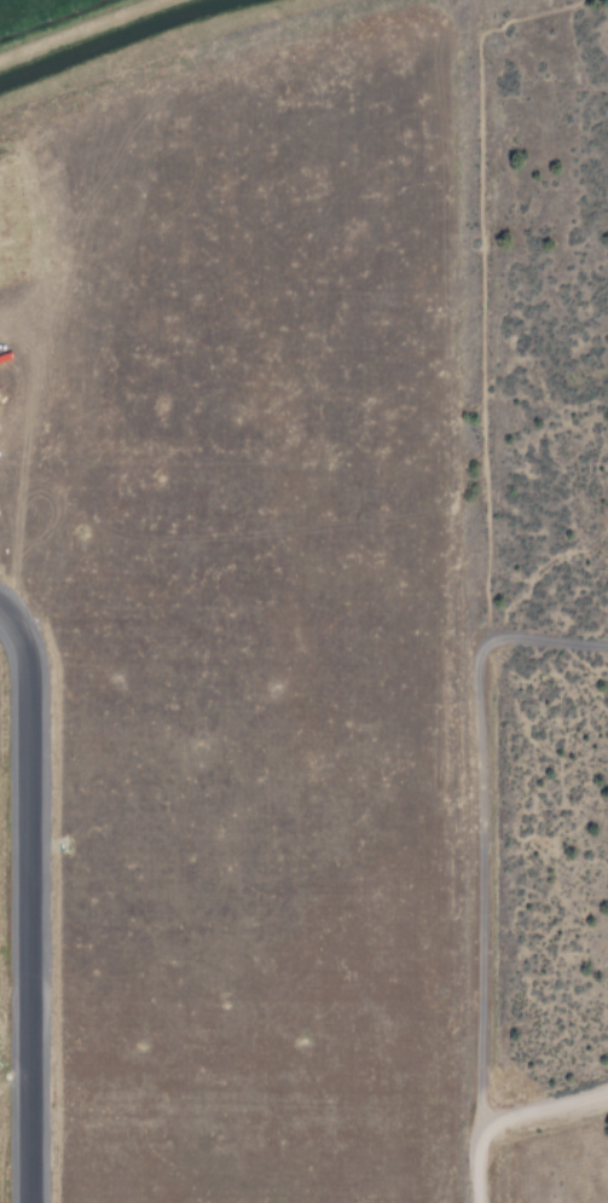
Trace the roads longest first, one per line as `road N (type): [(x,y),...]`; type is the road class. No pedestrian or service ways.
road 1 (residential): [(475,1202),(480,170)]
road 2 (track): [(0,60),(162,0)]
road 3 (residential): [(474,1126),(607,1085)]

